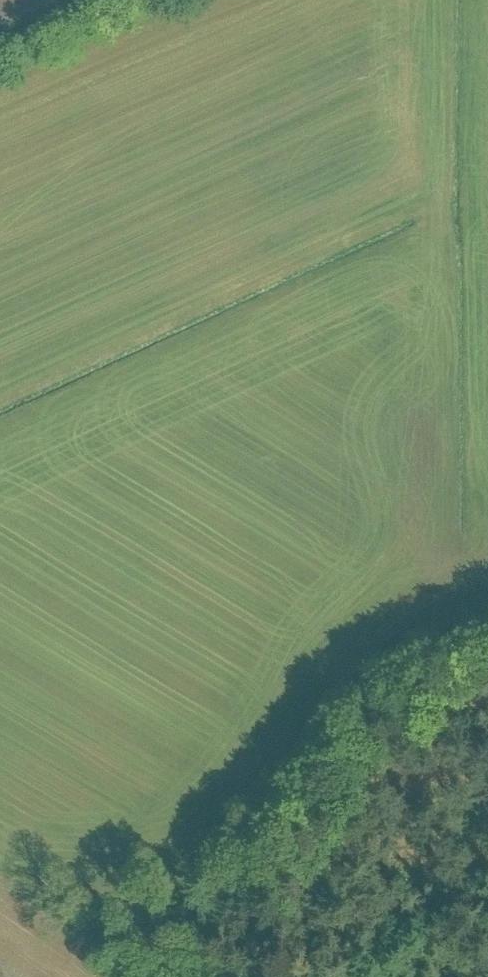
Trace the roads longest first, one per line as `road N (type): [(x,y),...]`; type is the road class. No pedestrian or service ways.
road 1 (track): [(0,63),(146,0)]

